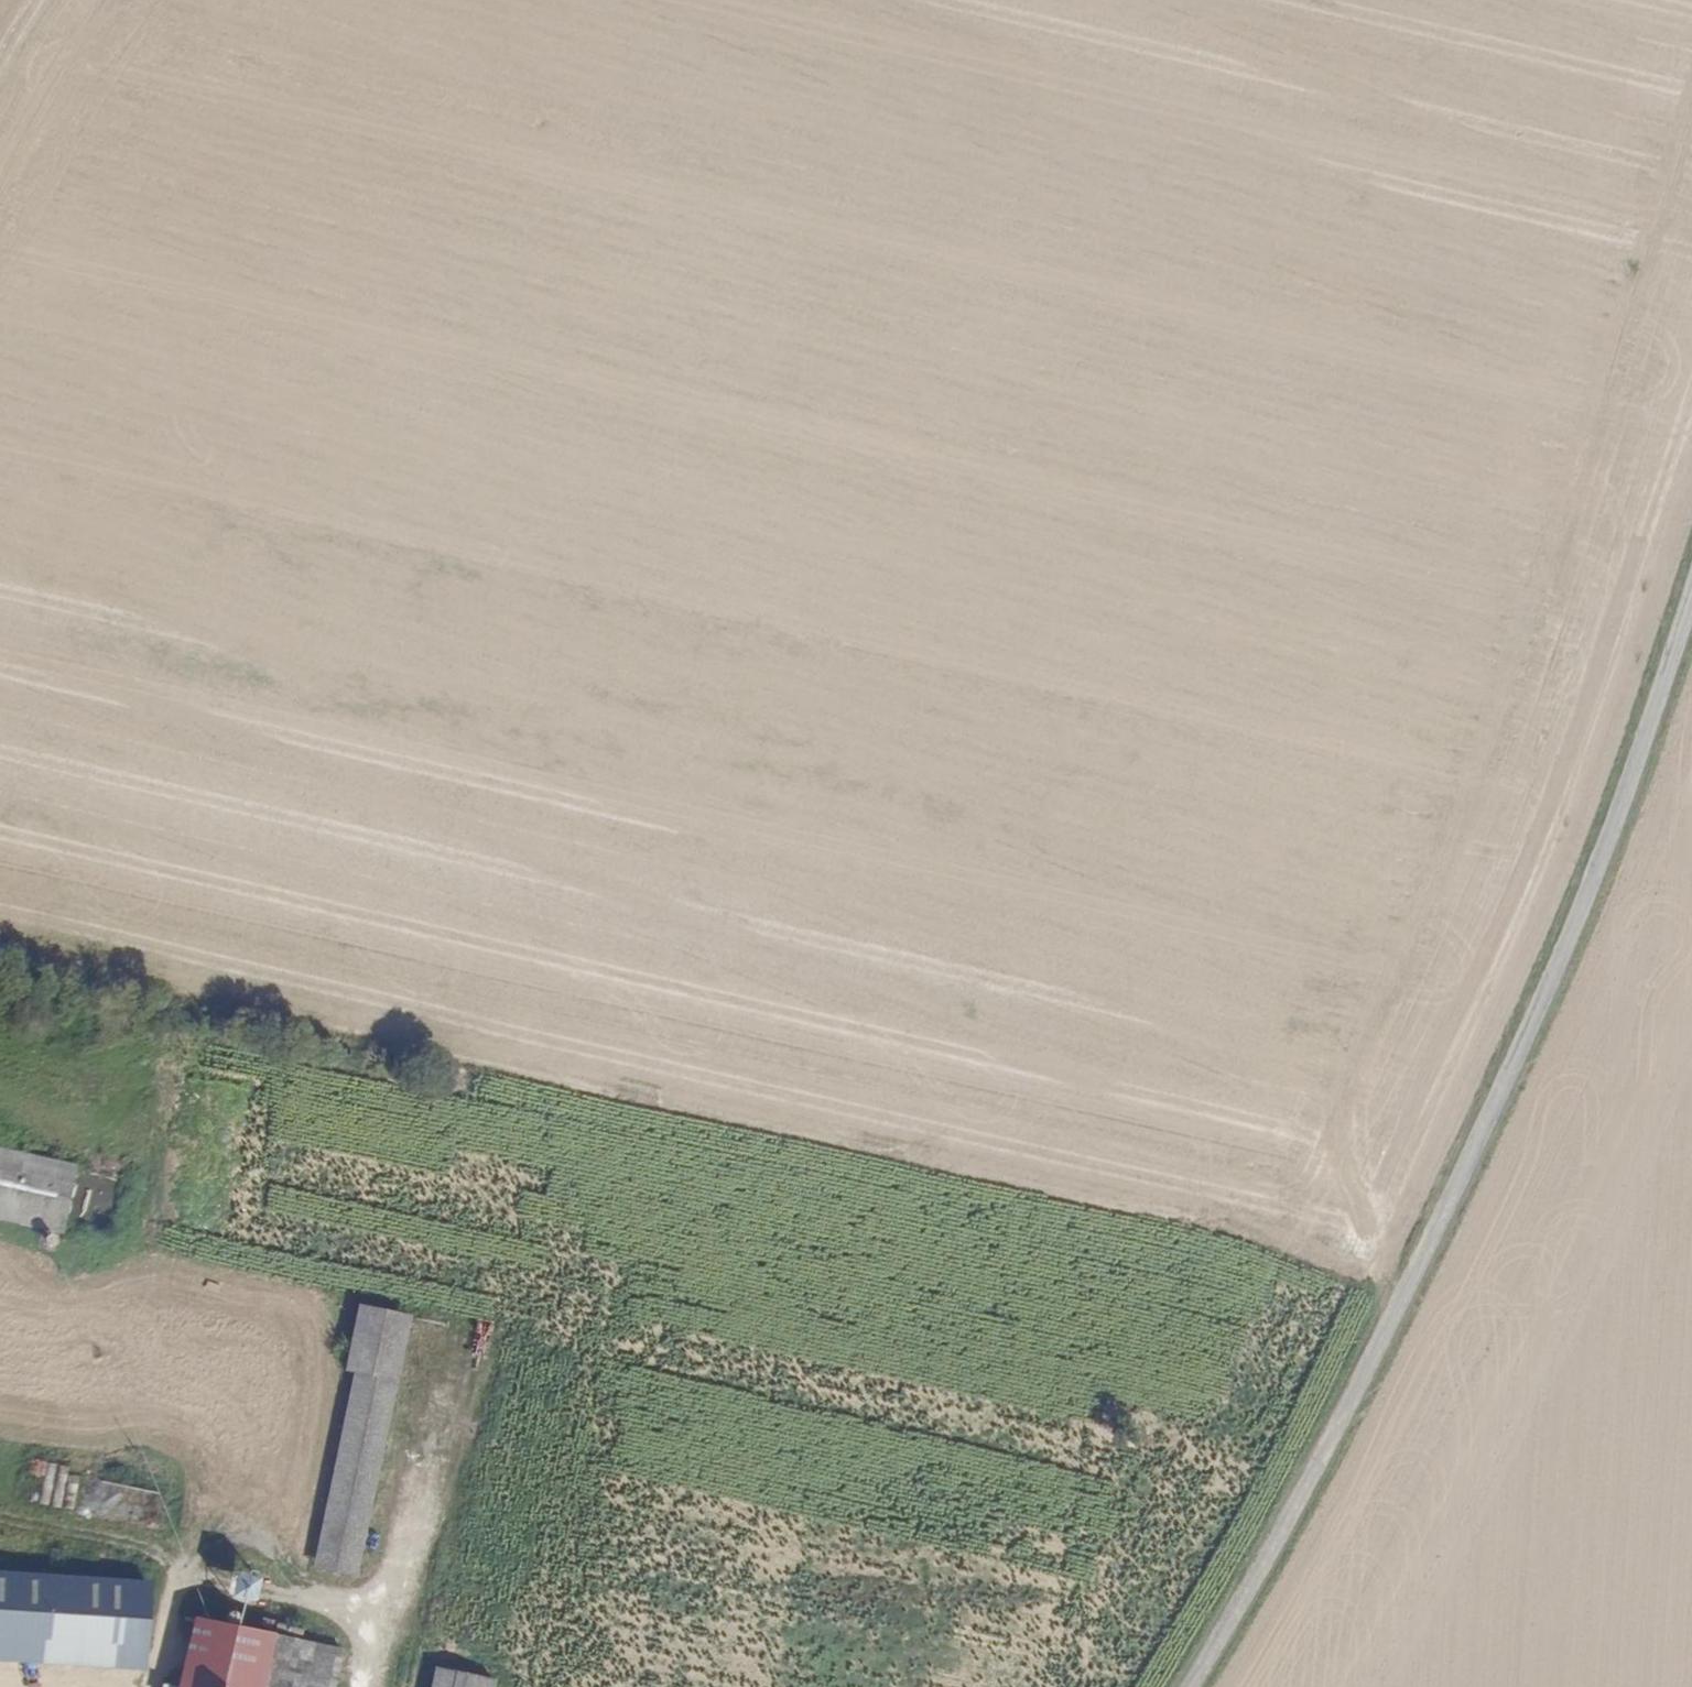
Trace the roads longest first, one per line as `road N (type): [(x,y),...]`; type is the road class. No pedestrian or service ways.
road 1 (tertiary): [(1691,615),(1570,958),(1299,1527),(1201,1686)]

